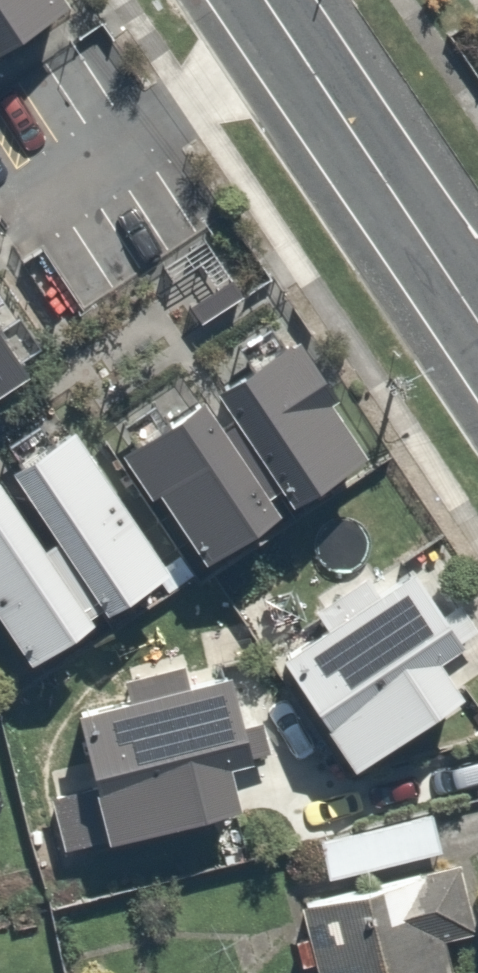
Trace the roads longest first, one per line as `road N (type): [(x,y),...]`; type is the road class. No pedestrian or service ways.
road 1 (tertiary): [(263,0),(477,326)]

